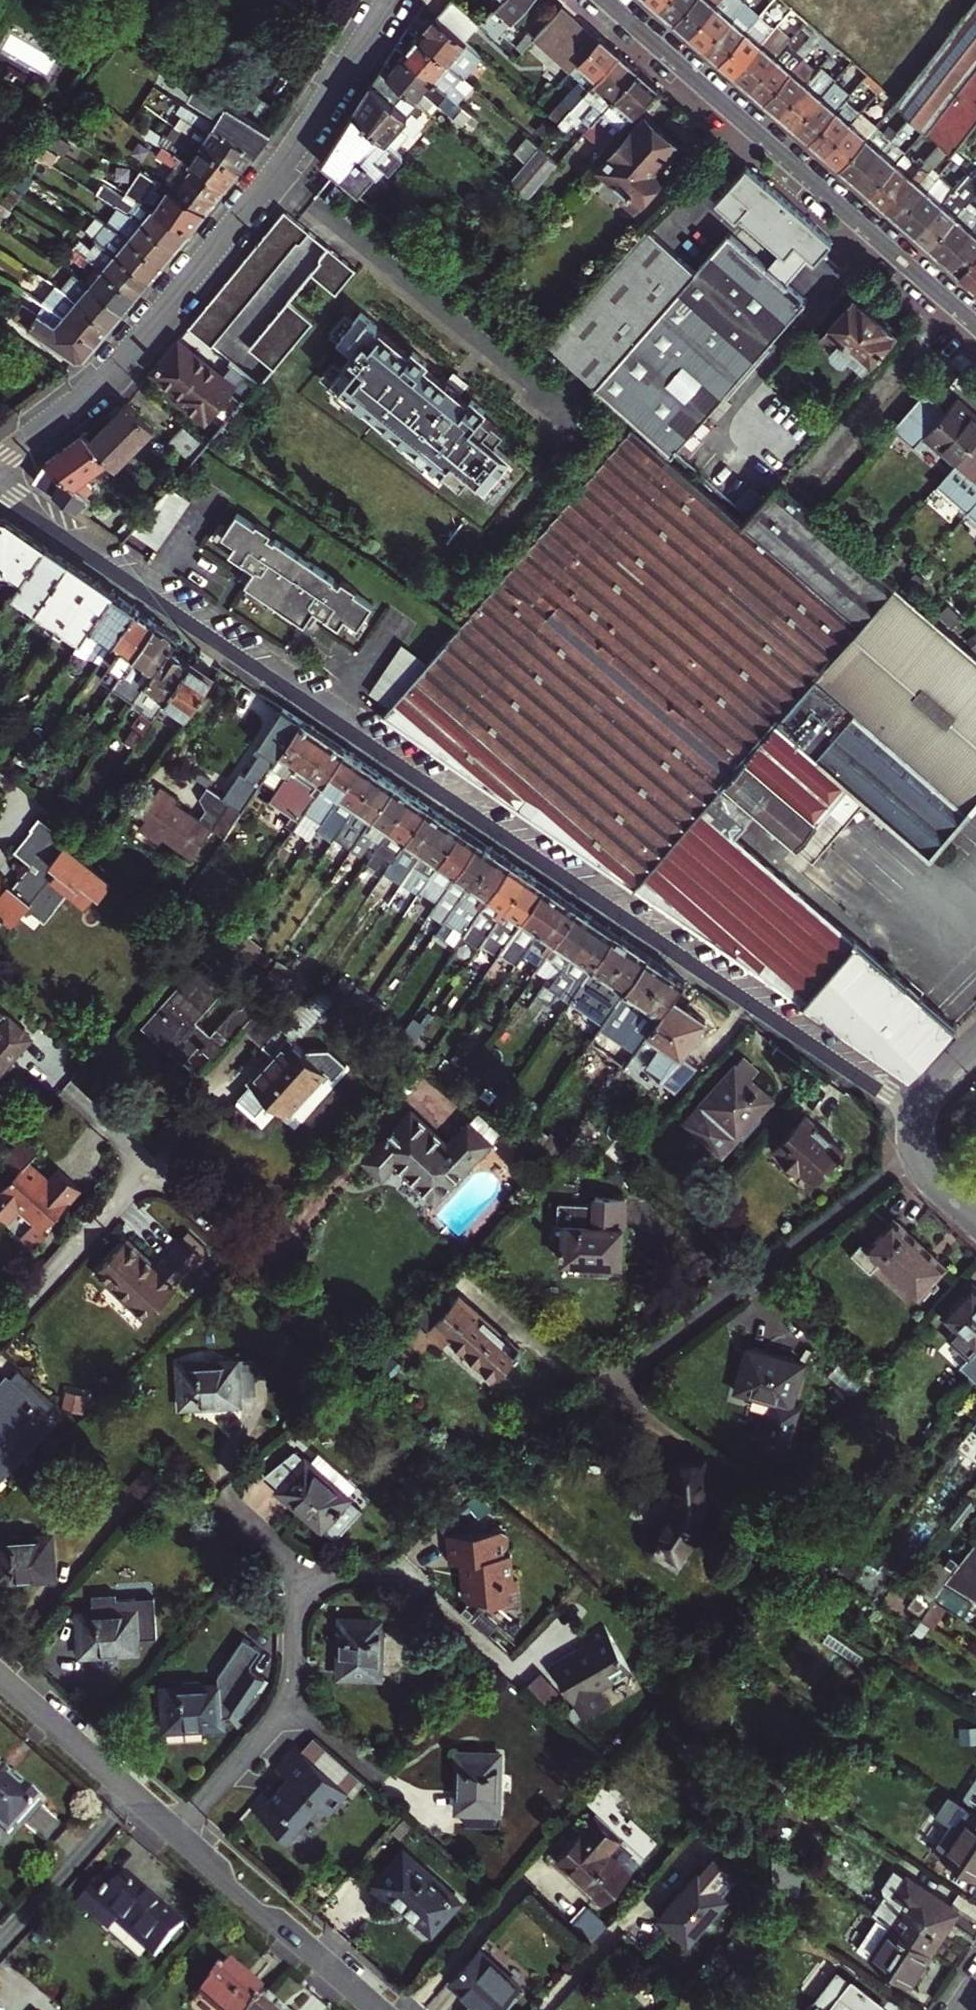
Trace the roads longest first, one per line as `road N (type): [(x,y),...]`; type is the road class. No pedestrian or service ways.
road 1 (residential): [(0,493),(911,1114)]
road 2 (residential): [(0,461),(121,362),(276,175),(389,0)]
road 3 (residential): [(975,328),(605,0)]
road 4 (residential): [(179,1833),(291,1706),(304,1577)]
road 5 (residential): [(381,2009),(179,1833)]
road 6 (residential): [(179,1833),(0,1675)]
road 7 (residential): [(0,1327),(156,1159)]
road 8 (track): [(957,1898),(799,1810)]
road 9 (tertiary): [(975,1214),(918,1158),(911,1114)]

